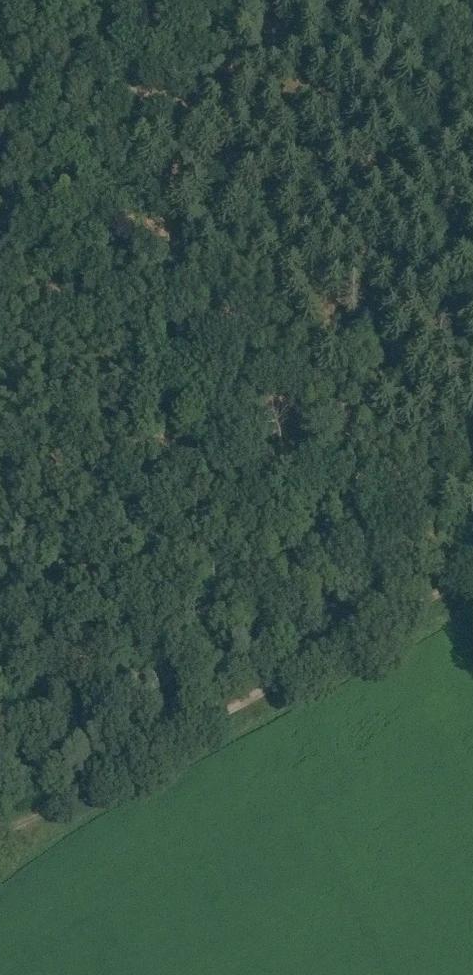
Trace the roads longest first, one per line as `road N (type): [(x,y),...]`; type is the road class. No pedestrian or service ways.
road 1 (track): [(0,834),(445,589),(472,584)]

